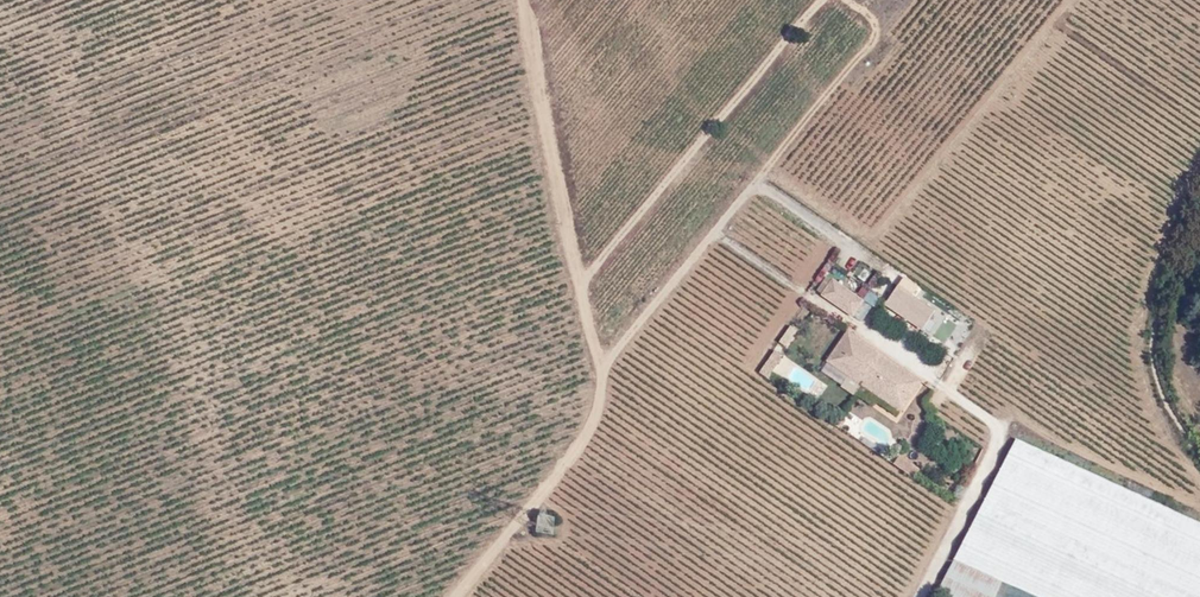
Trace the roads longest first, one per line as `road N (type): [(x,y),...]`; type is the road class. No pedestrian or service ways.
road 1 (track): [(462,596),(587,439),(601,396),(526,0)]
road 2 (track): [(825,0),(583,281)]

